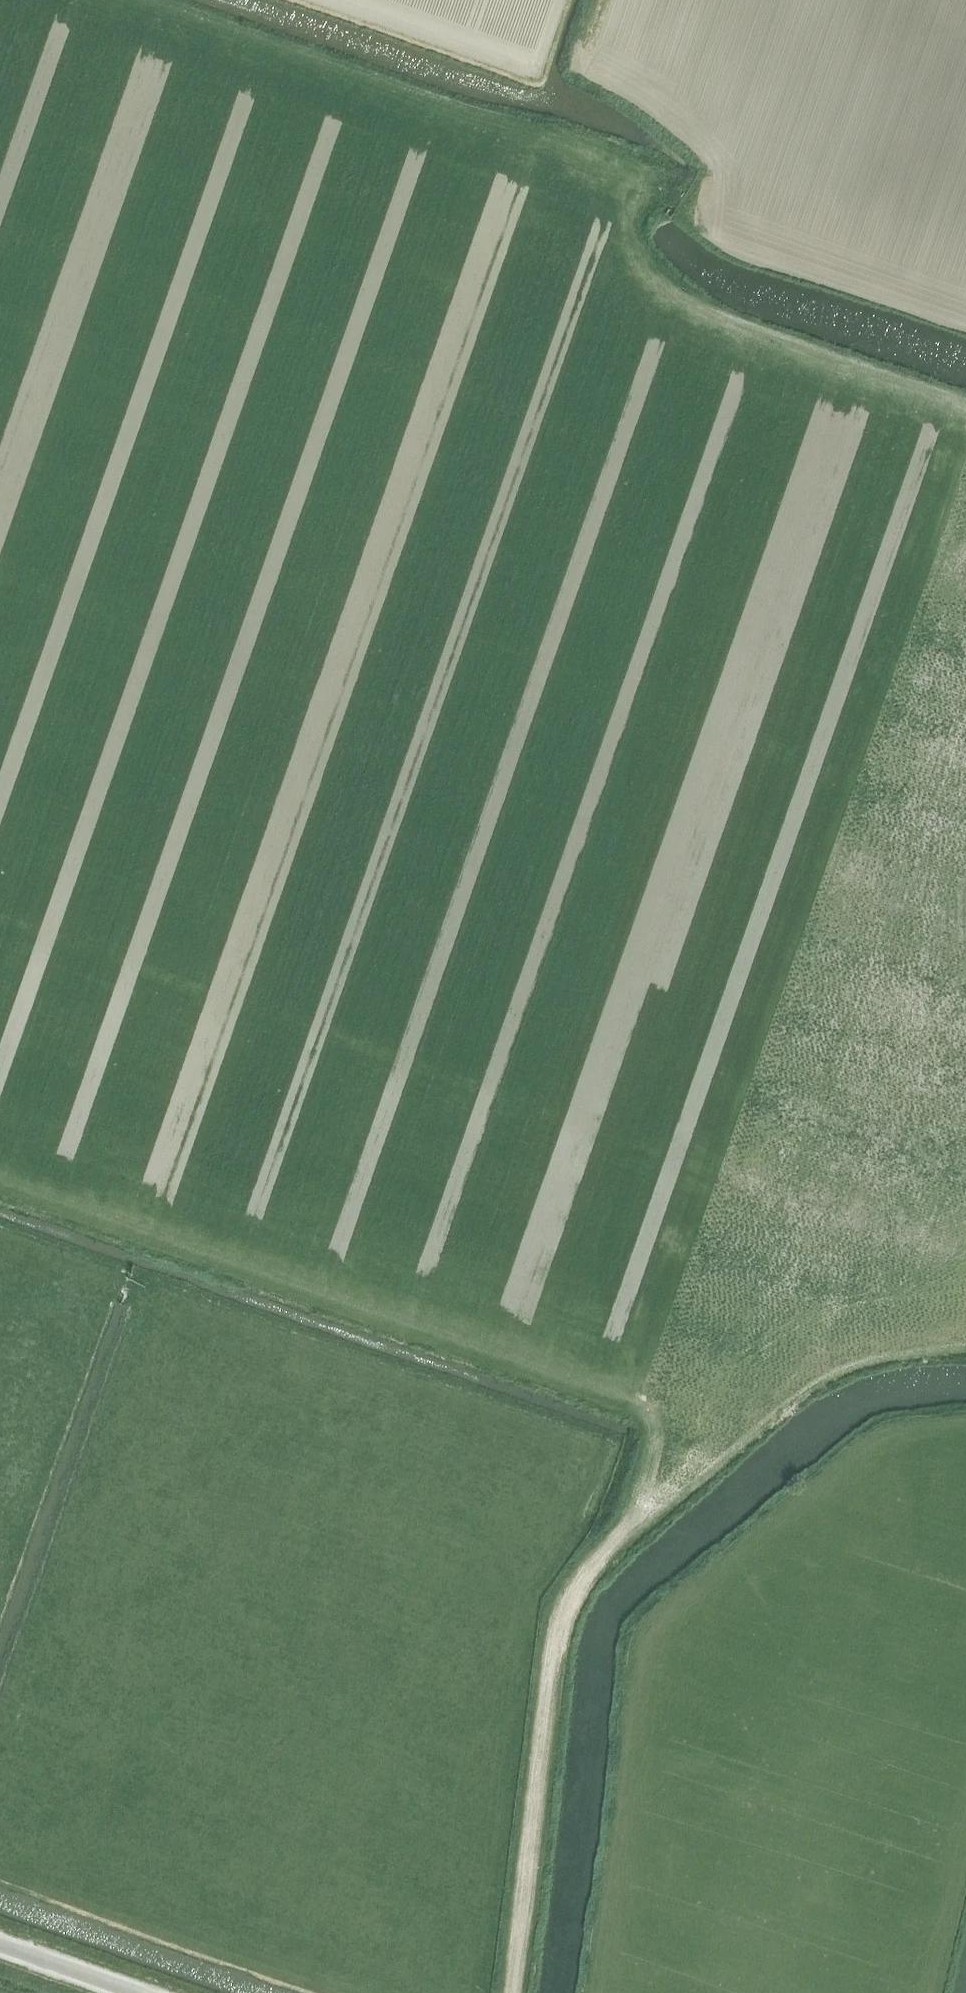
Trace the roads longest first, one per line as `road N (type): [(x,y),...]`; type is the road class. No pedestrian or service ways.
road 1 (track): [(655,1488),(568,1602),(514,1992)]
road 2 (unclassified): [(122,1992),(0,1952)]

